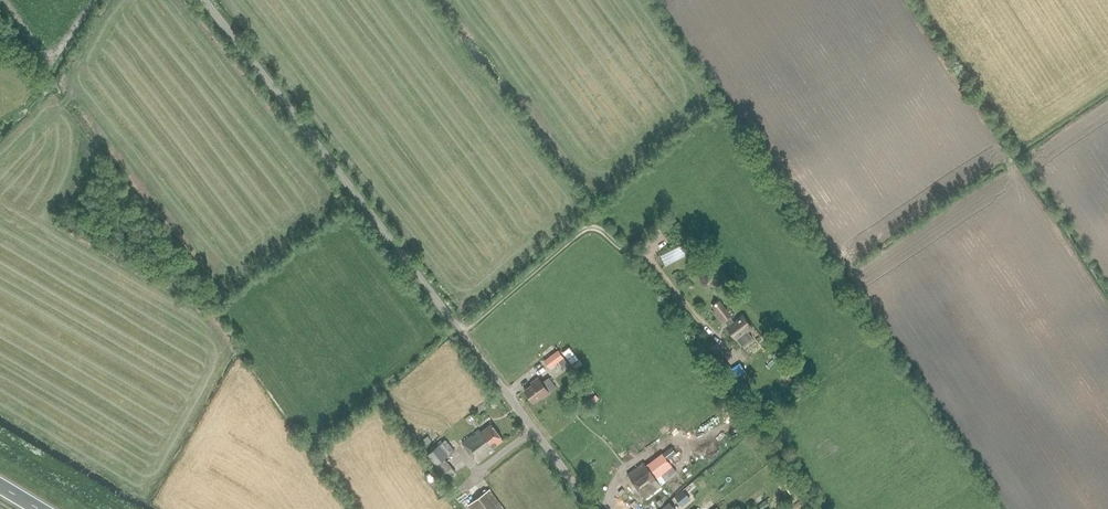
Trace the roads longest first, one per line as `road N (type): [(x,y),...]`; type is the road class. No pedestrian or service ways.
road 1 (unclassified): [(591,508),(204,0)]

